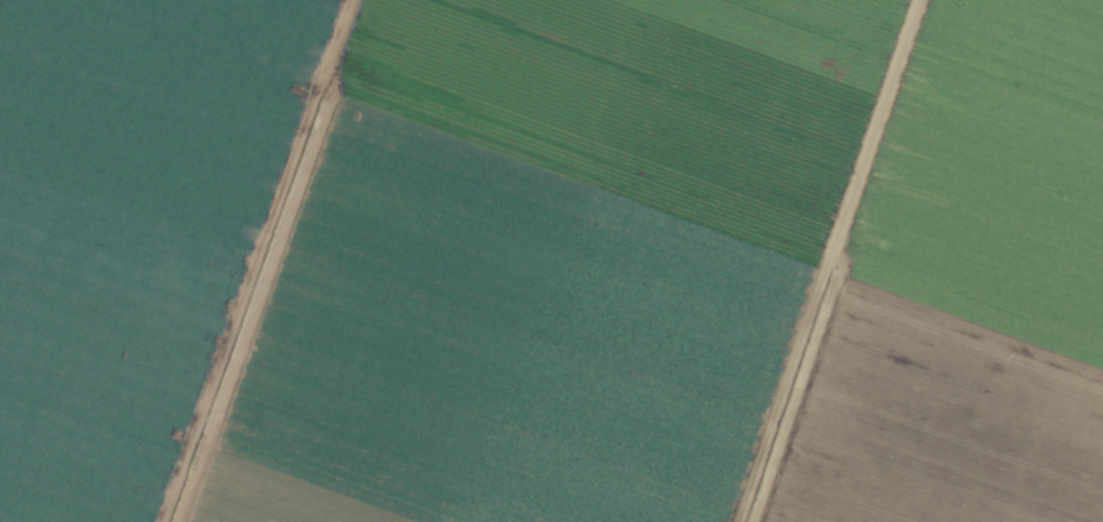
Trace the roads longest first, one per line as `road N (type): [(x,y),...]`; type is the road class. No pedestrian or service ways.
road 1 (track): [(163,521),(346,0)]
road 2 (track): [(911,0),(733,521)]

